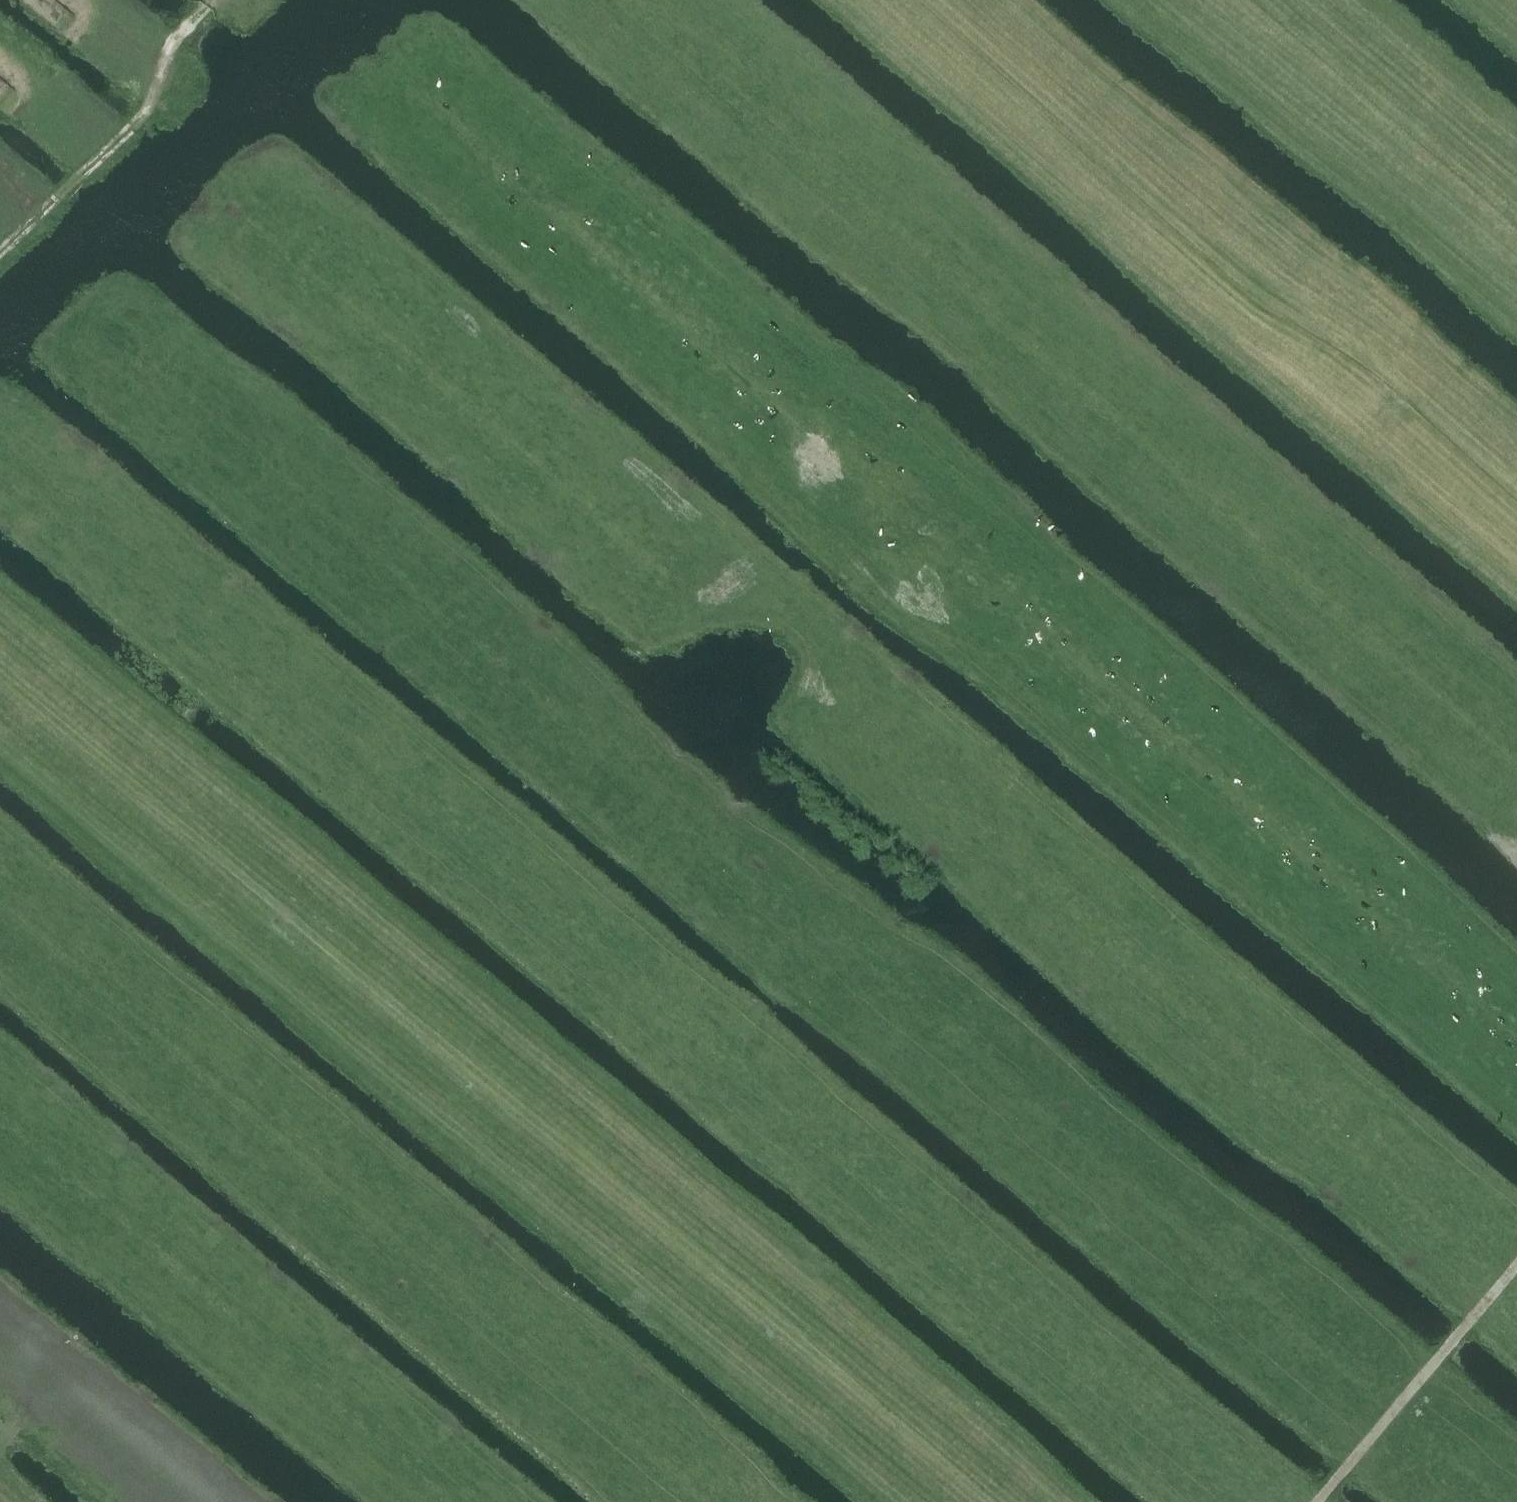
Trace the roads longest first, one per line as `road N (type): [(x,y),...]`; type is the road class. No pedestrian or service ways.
road 1 (track): [(0,678),(971,1501)]
road 2 (track): [(205,0),(173,40),(143,116),(0,249)]
road 3 (track): [(1317,1501),(1516,1262)]

